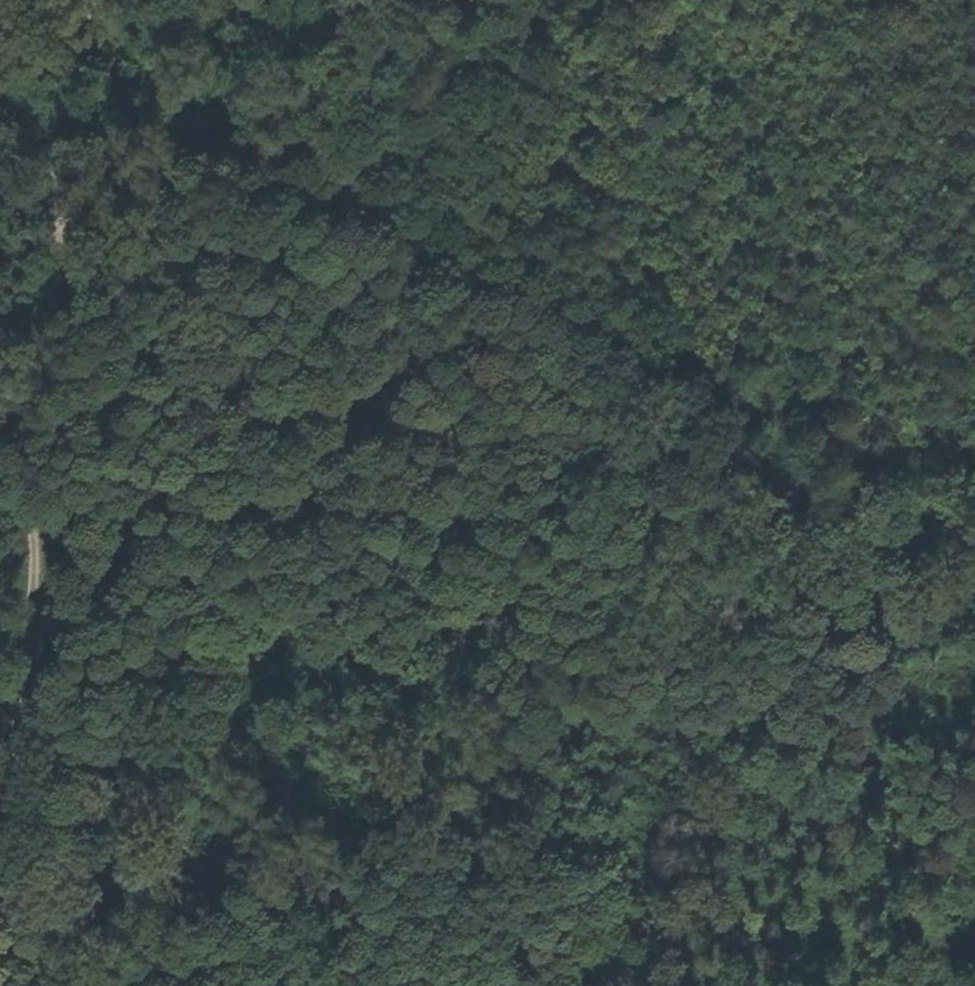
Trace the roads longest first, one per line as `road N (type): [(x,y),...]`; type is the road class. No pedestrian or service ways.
road 1 (track): [(103,985),(40,682),(46,292),(91,124),(0,35)]
road 2 (track): [(974,488),(91,124)]
road 3 (track): [(465,0),(172,157)]

